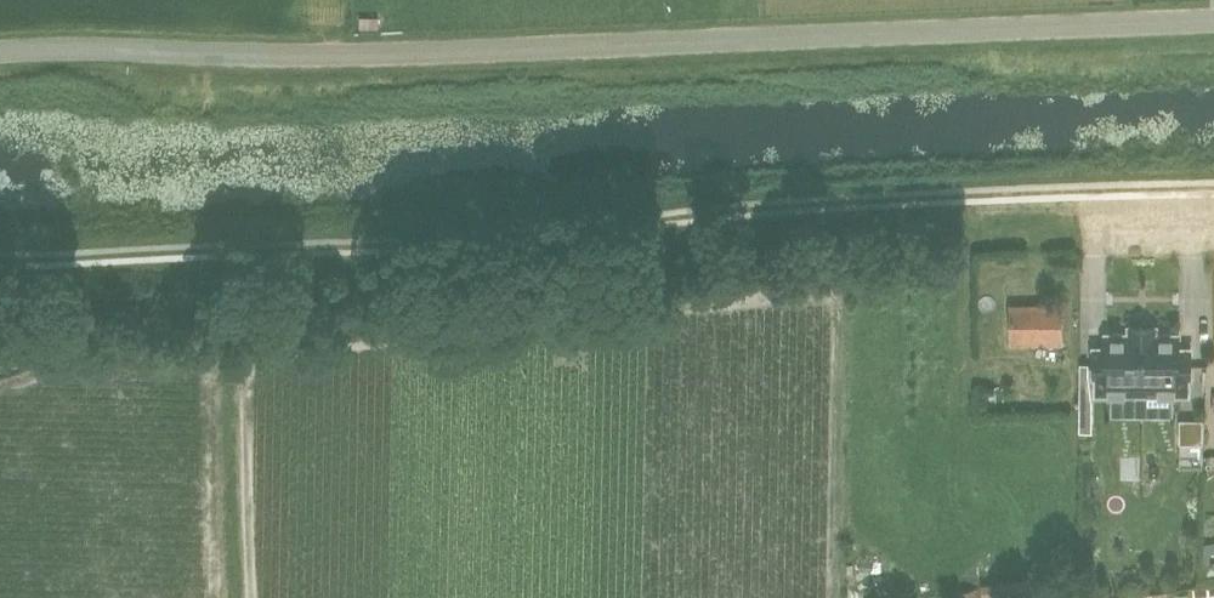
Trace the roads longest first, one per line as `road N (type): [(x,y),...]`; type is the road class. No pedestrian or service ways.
road 1 (unclassified): [(0,52),(649,47),(1213,19)]

